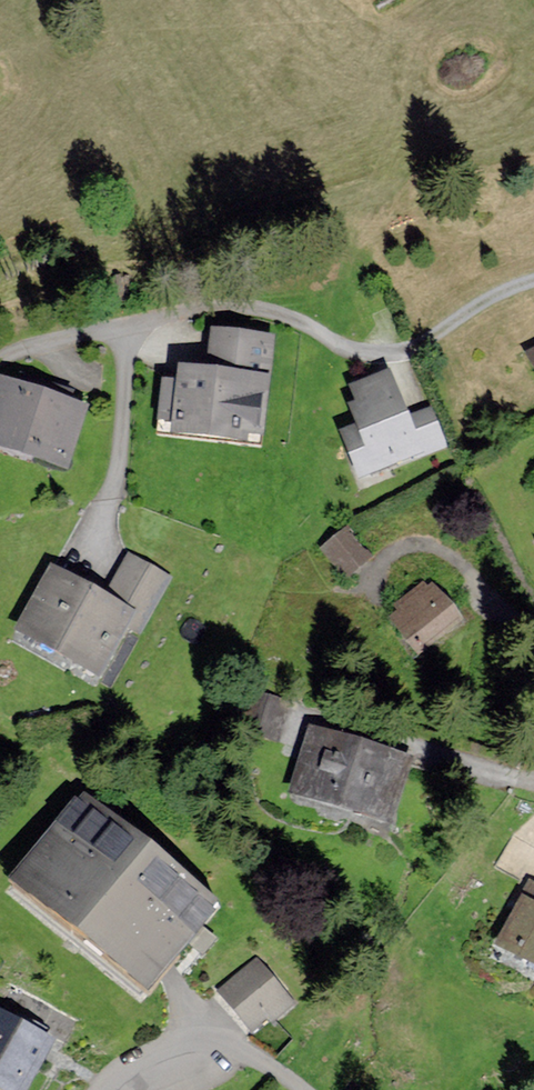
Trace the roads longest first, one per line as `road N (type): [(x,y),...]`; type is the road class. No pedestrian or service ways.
road 1 (residential): [(0,366),(64,341),(227,310),(285,318),(353,356),(416,351)]
road 2 (residential): [(118,1089),(143,1067),(203,1040),(242,1047),(305,1089)]
road 3 (track): [(367,580),(396,550),(438,549),(494,608),(533,635)]
road 4 (track): [(533,286),(474,310),(416,351)]

